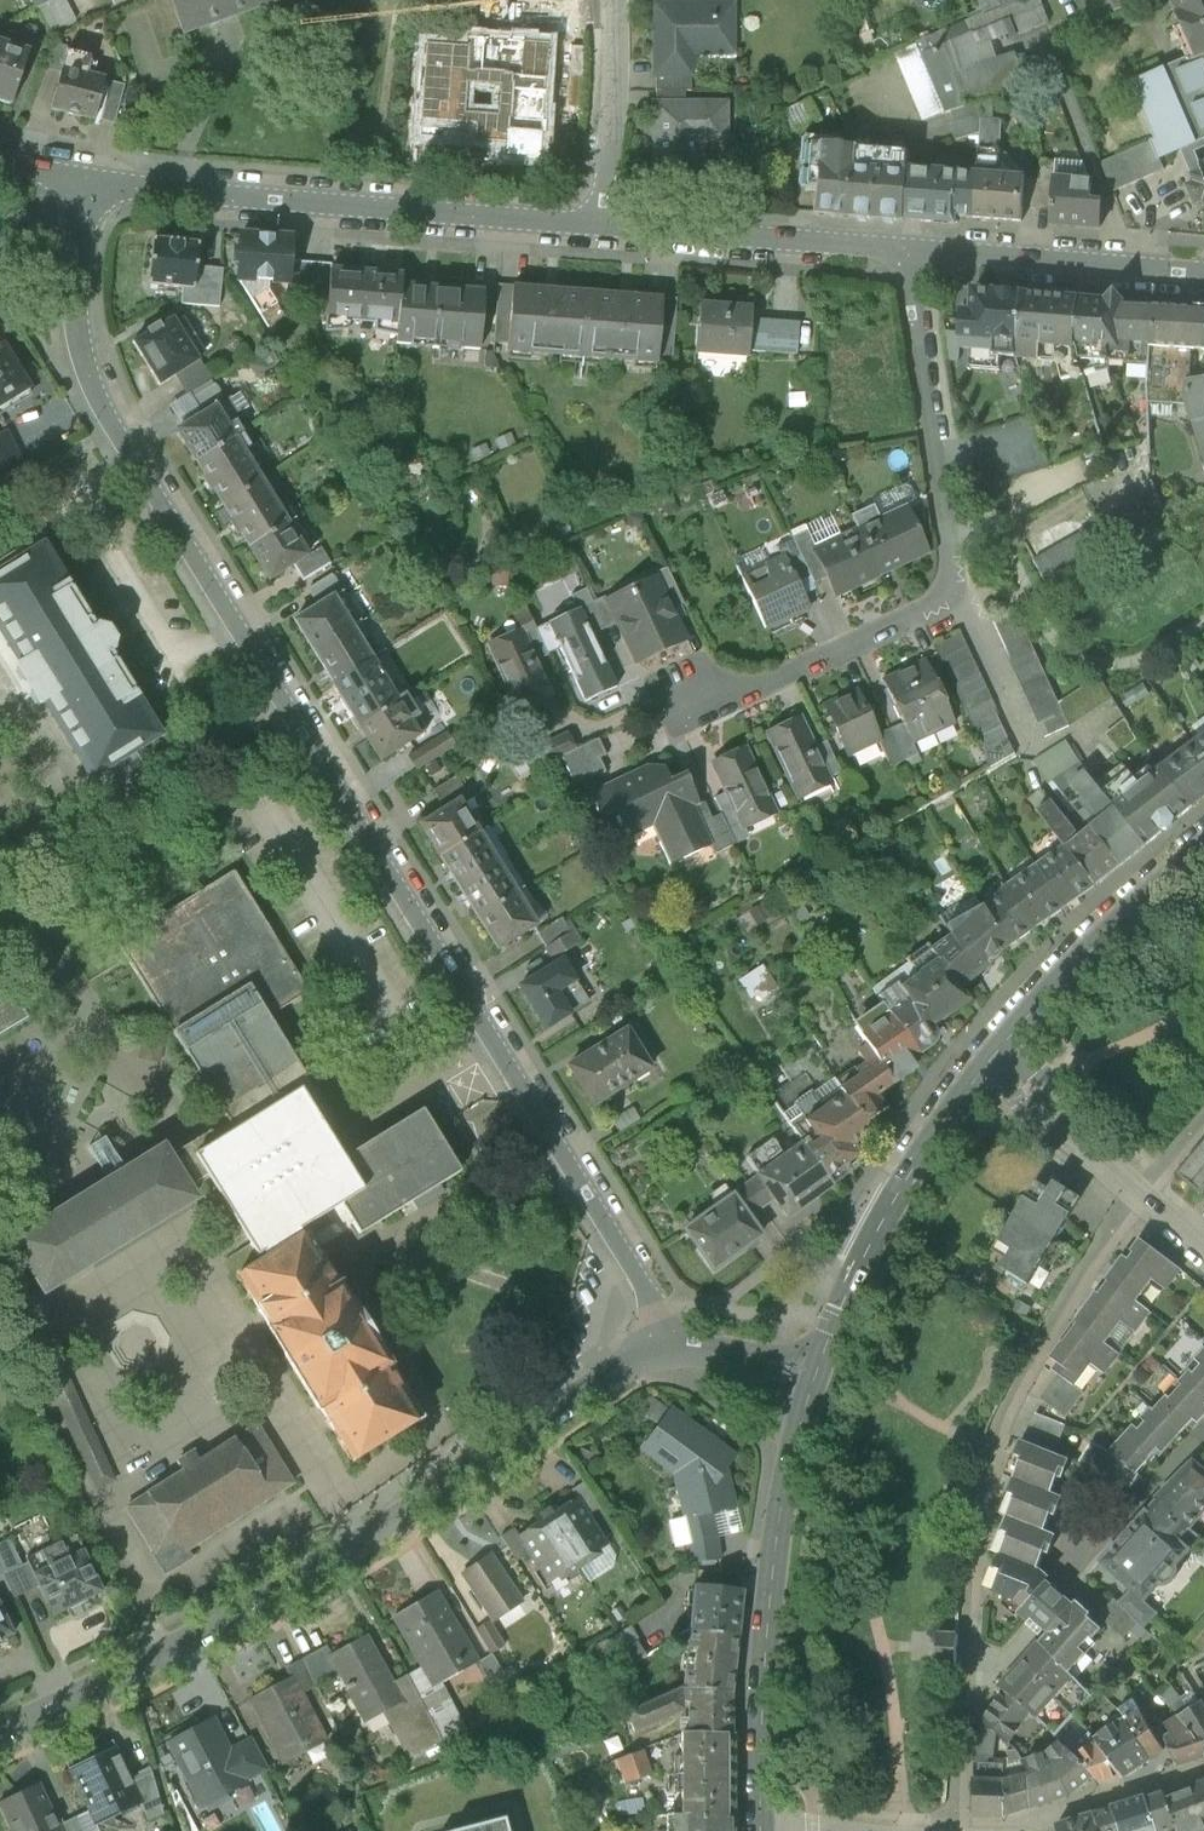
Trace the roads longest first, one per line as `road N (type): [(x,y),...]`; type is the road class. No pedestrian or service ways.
road 1 (residential): [(680,1350),(113,429),(78,343),(86,178)]
road 2 (residential): [(0,1731),(284,1587),(552,1414),(680,1350)]
road 3 (residential): [(907,251),(956,555),(951,598),(772,683),(685,705)]
road 4 (residential): [(604,227),(86,178)]
road 5 (secondary): [(814,1379),(774,1553),(761,1830)]
road 6 (secondary): [(992,1059),(882,1223),(814,1379)]
road 7 (residential): [(907,251),(604,227)]
road 8 (residential): [(1203,275),(907,251)]
road 9 (secondary): [(1203,852),(1075,968),(992,1059)]
road 10 (unclassified): [(613,0),(604,227)]
road 11 (residential): [(1124,1176),(1049,1086),(1026,1067),(992,1059)]
road 12 (residential): [(992,1059),(1083,1148),(1124,1176)]
road 13 (residential): [(680,1350),(814,1379)]

